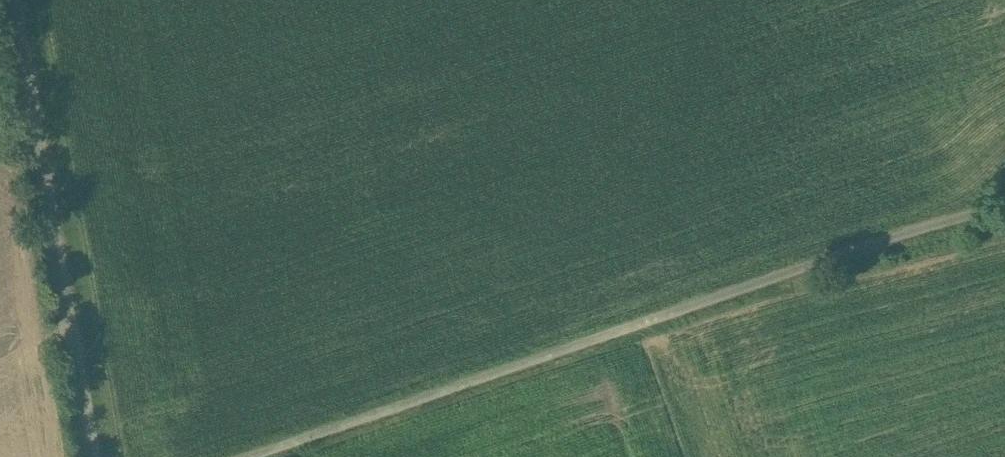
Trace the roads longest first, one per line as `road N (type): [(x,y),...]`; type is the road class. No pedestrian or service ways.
road 1 (unclassified): [(1004,204),(253,456)]
road 2 (unclassified): [(12,0),(92,456)]

